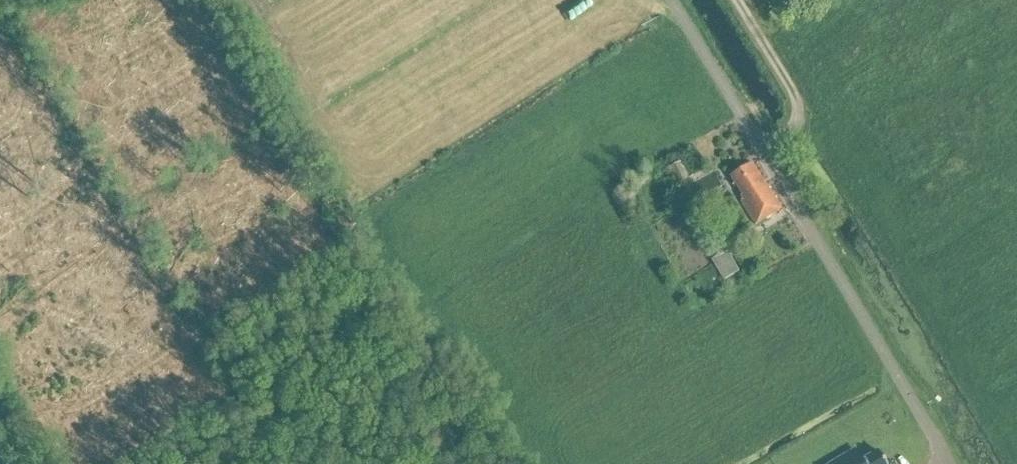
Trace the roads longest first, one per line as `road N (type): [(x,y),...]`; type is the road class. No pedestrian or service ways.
road 1 (unclassified): [(947,463),(670,0)]
road 2 (track): [(759,149),(795,123),(797,105),(734,0)]

